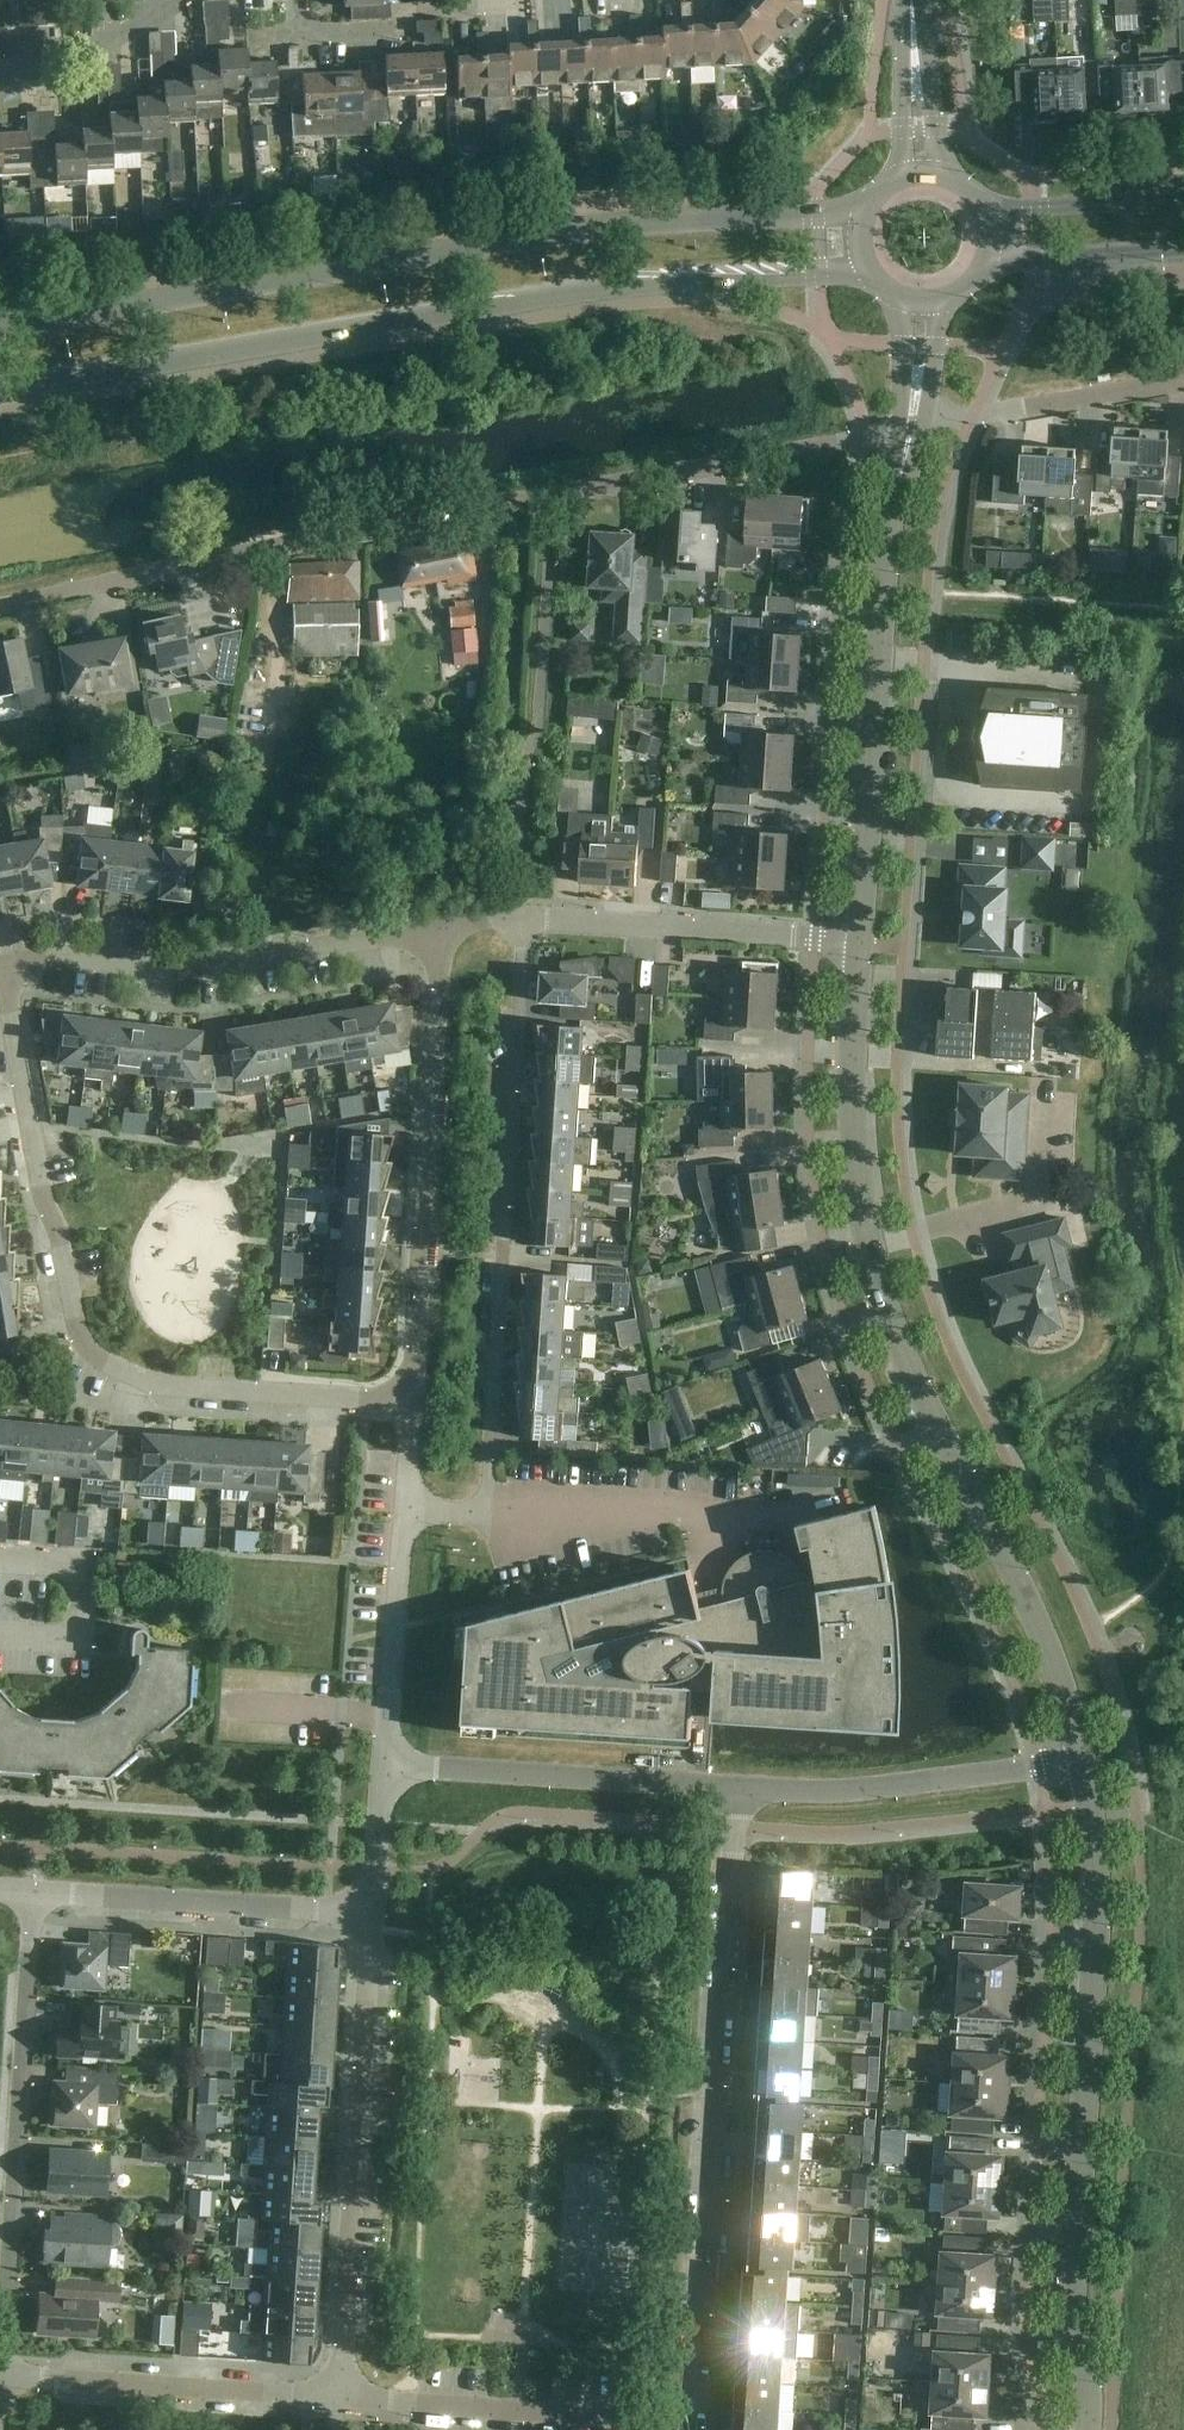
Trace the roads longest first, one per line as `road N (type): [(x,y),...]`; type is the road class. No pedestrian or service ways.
road 1 (residential): [(0,602),(69,582),(909,428)]
road 2 (secondary): [(0,390),(581,290),(869,269)]
road 3 (secondary): [(864,217),(571,229),(0,330)]
road 4 (tertiary): [(1081,1760),(1065,1688),(897,1333),(865,1248),(849,1086),(857,940)]
road 5 (residential): [(0,965),(81,1345),(110,1368),(155,1385),(409,1400)]
road 6 (residential): [(403,1517),(484,1510),(517,914)]
road 7 (tertiary): [(1082,2429),(1074,2284),(1094,1894),(1081,1760)]
road 8 (residential): [(698,2425),(738,1787)]
road 9 (tertiary): [(857,940),(878,645),(909,428)]
road 10 (residential): [(2,2373),(34,1890)]
road 11 (residential): [(342,2399),(374,1918)]
road 12 (residential): [(409,1400),(445,924)]
road 13 (residential): [(445,924),(184,969),(77,953),(0,963)]
road 14 (residential): [(698,2425),(342,2399)]
road 15 (residential): [(386,1765),(738,1787)]
road 16 (residential): [(738,1787),(839,1791),(1081,1760)]
road 17 (residential): [(34,1890),(374,1918)]
road 18 (residential): [(857,940),(517,914)]
road 19 (residential): [(342,2399),(2,2373)]
road 20 (residential): [(909,428),(1183,378)]
road 21 (residential): [(386,1765),(403,1517)]
road 22 (secondary): [(981,264),(1183,253)]
road 23 (secondary): [(1183,197),(983,214)]
road 24 (residential): [(179,0),(89,45),(0,66)]
road 25 (tertiary): [(921,174),(911,0)]
road 26 (residential): [(374,1918),(386,1765)]
road 27 (tertiary): [(909,428),(930,300)]
road 28 (residential): [(404,29),(310,32),(298,0)]

